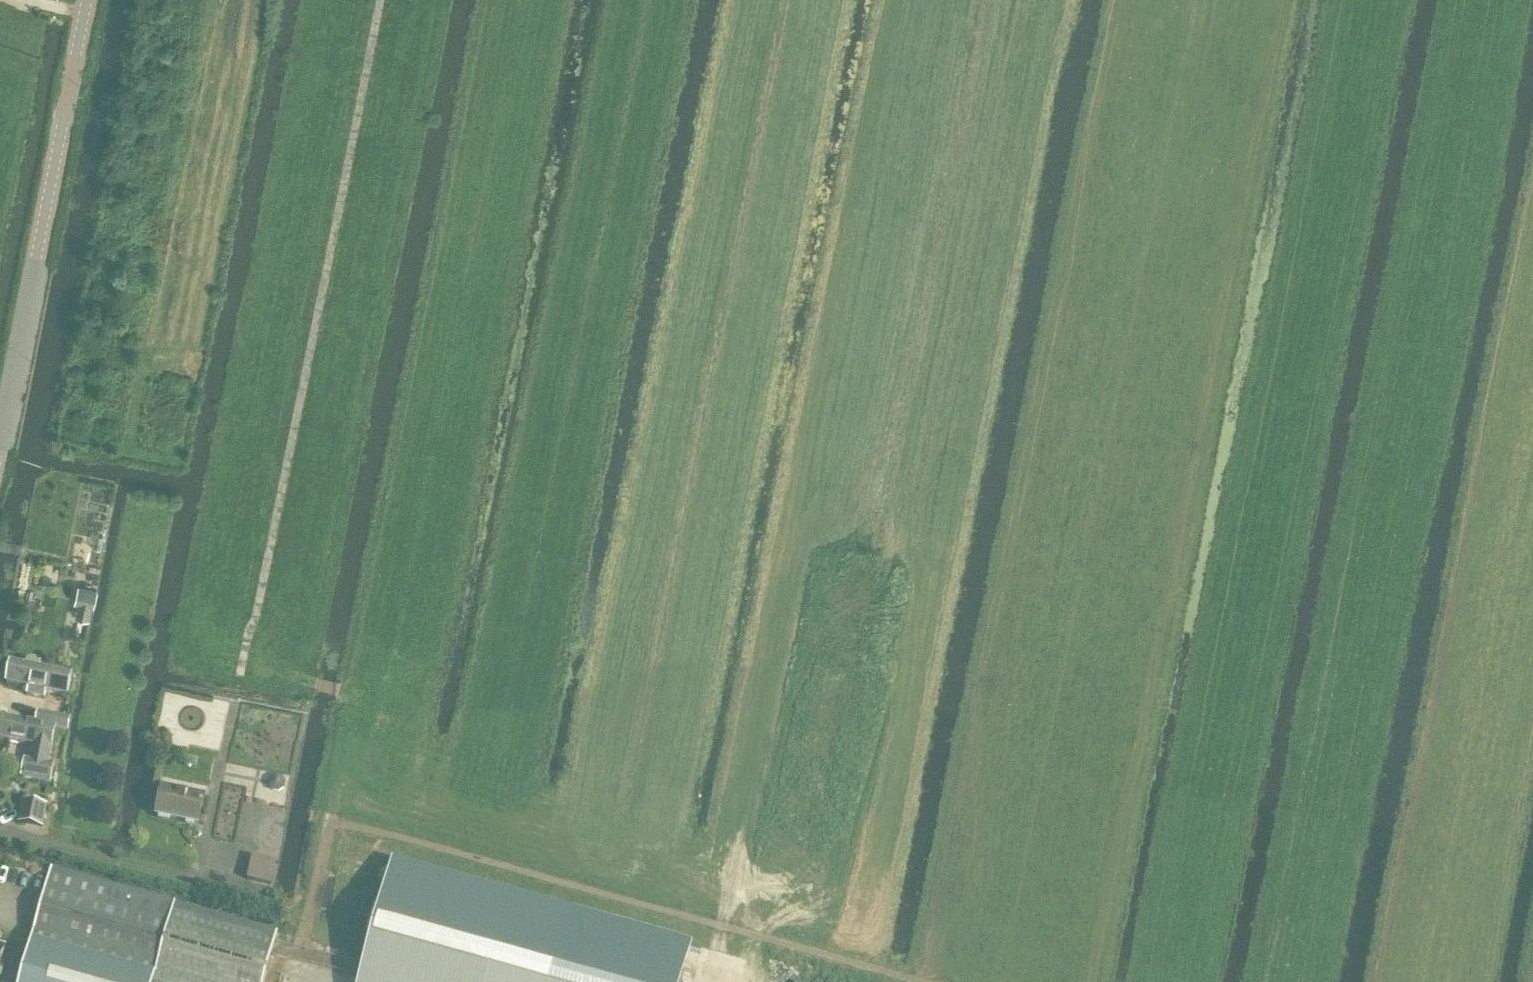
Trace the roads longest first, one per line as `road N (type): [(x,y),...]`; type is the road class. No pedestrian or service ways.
road 1 (track): [(129,451),(218,0)]
road 2 (tertiary): [(0,440),(87,0)]

